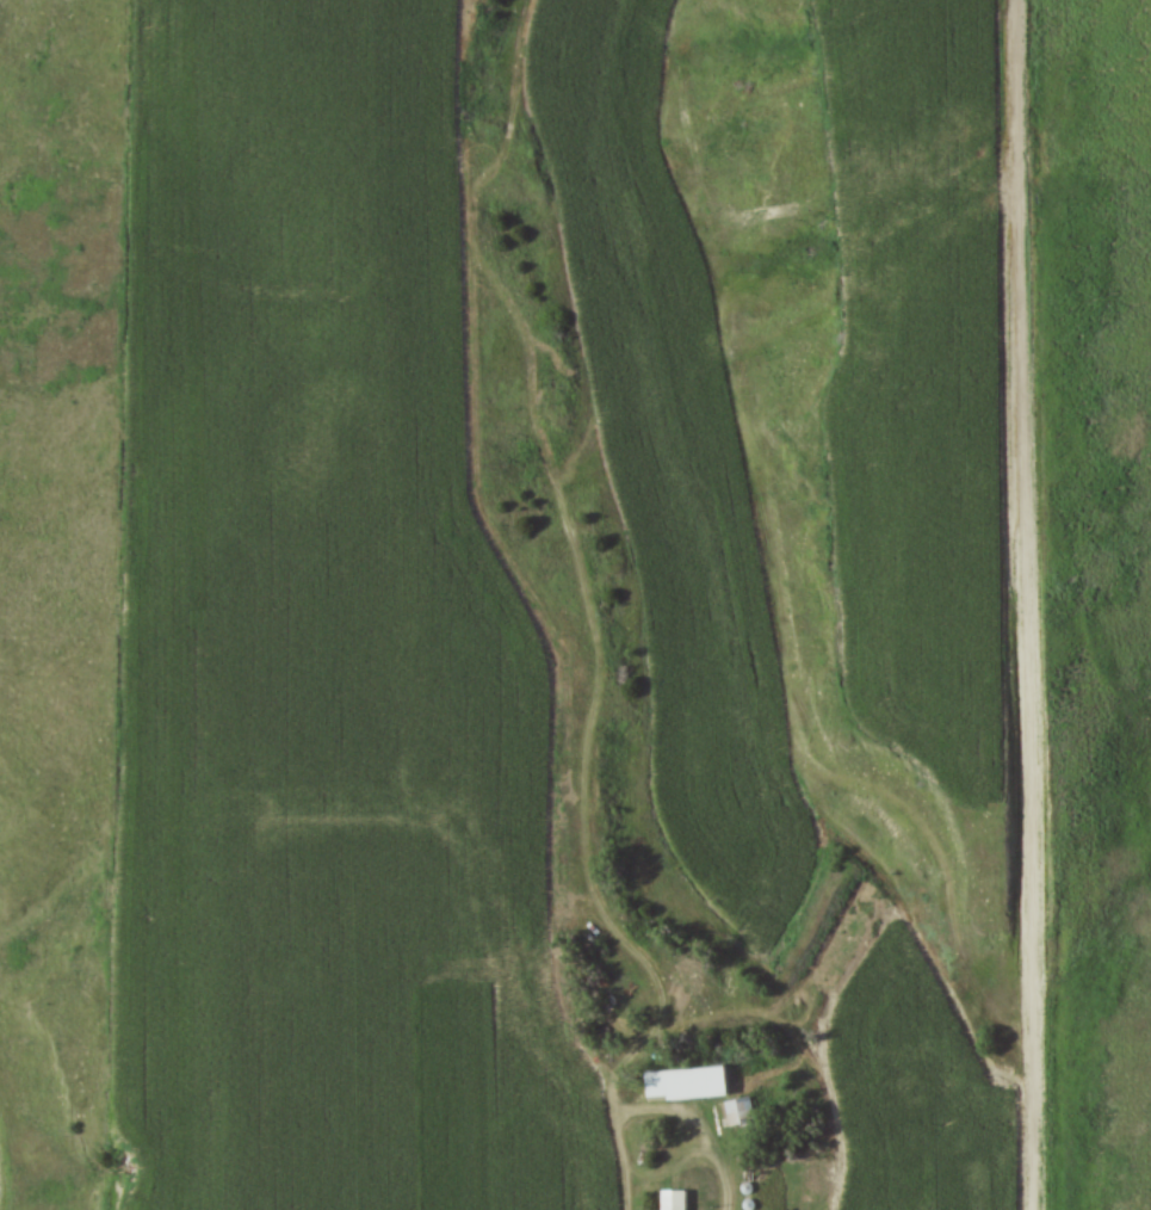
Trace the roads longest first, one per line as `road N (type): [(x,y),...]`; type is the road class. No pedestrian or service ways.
road 1 (residential): [(1036,1209),(1021,0)]

